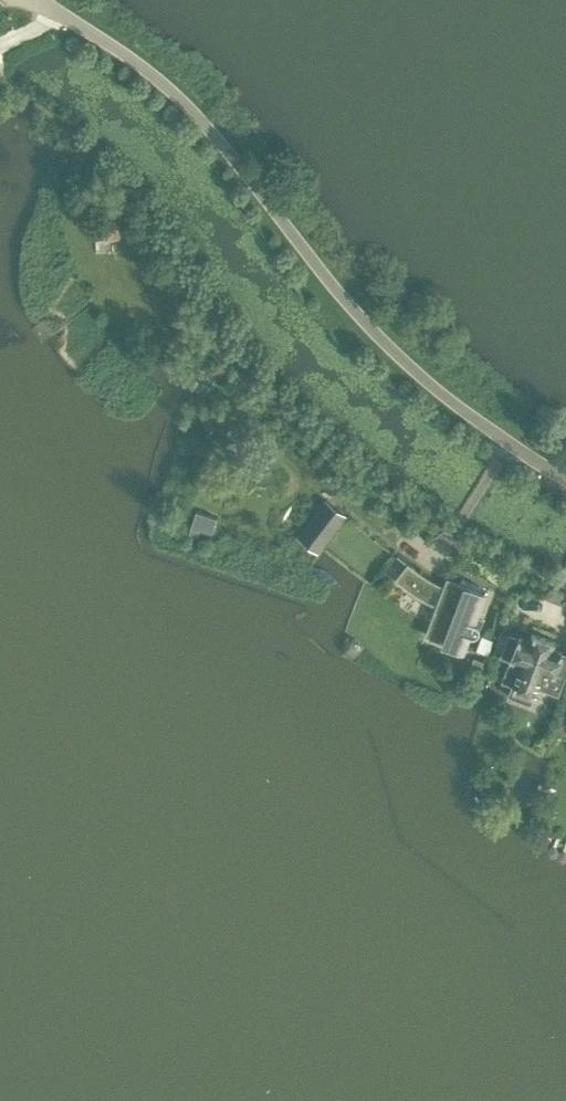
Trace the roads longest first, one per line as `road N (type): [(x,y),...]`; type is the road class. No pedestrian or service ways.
road 1 (unclassified): [(565,476),(442,394),(348,304),(153,73),(57,15)]

